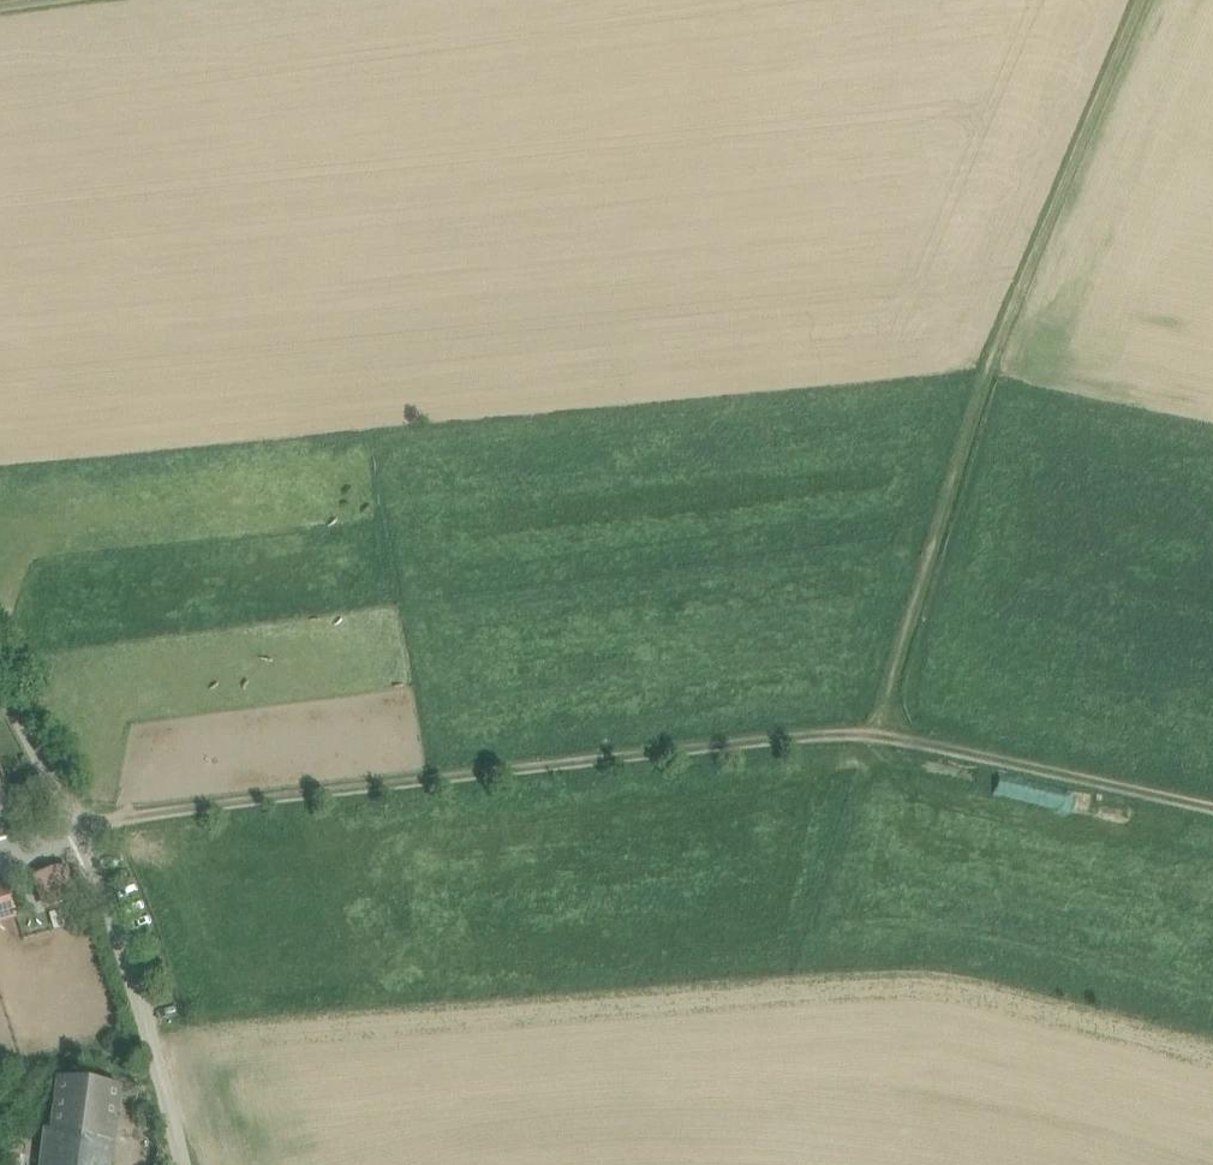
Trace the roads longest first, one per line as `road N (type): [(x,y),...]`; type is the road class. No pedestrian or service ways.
road 1 (track): [(70,833),(876,740),(913,740),(1212,805)]
road 2 (track): [(913,740),(1029,353),(1180,0)]
road 3 (track): [(0,17),(123,0)]

